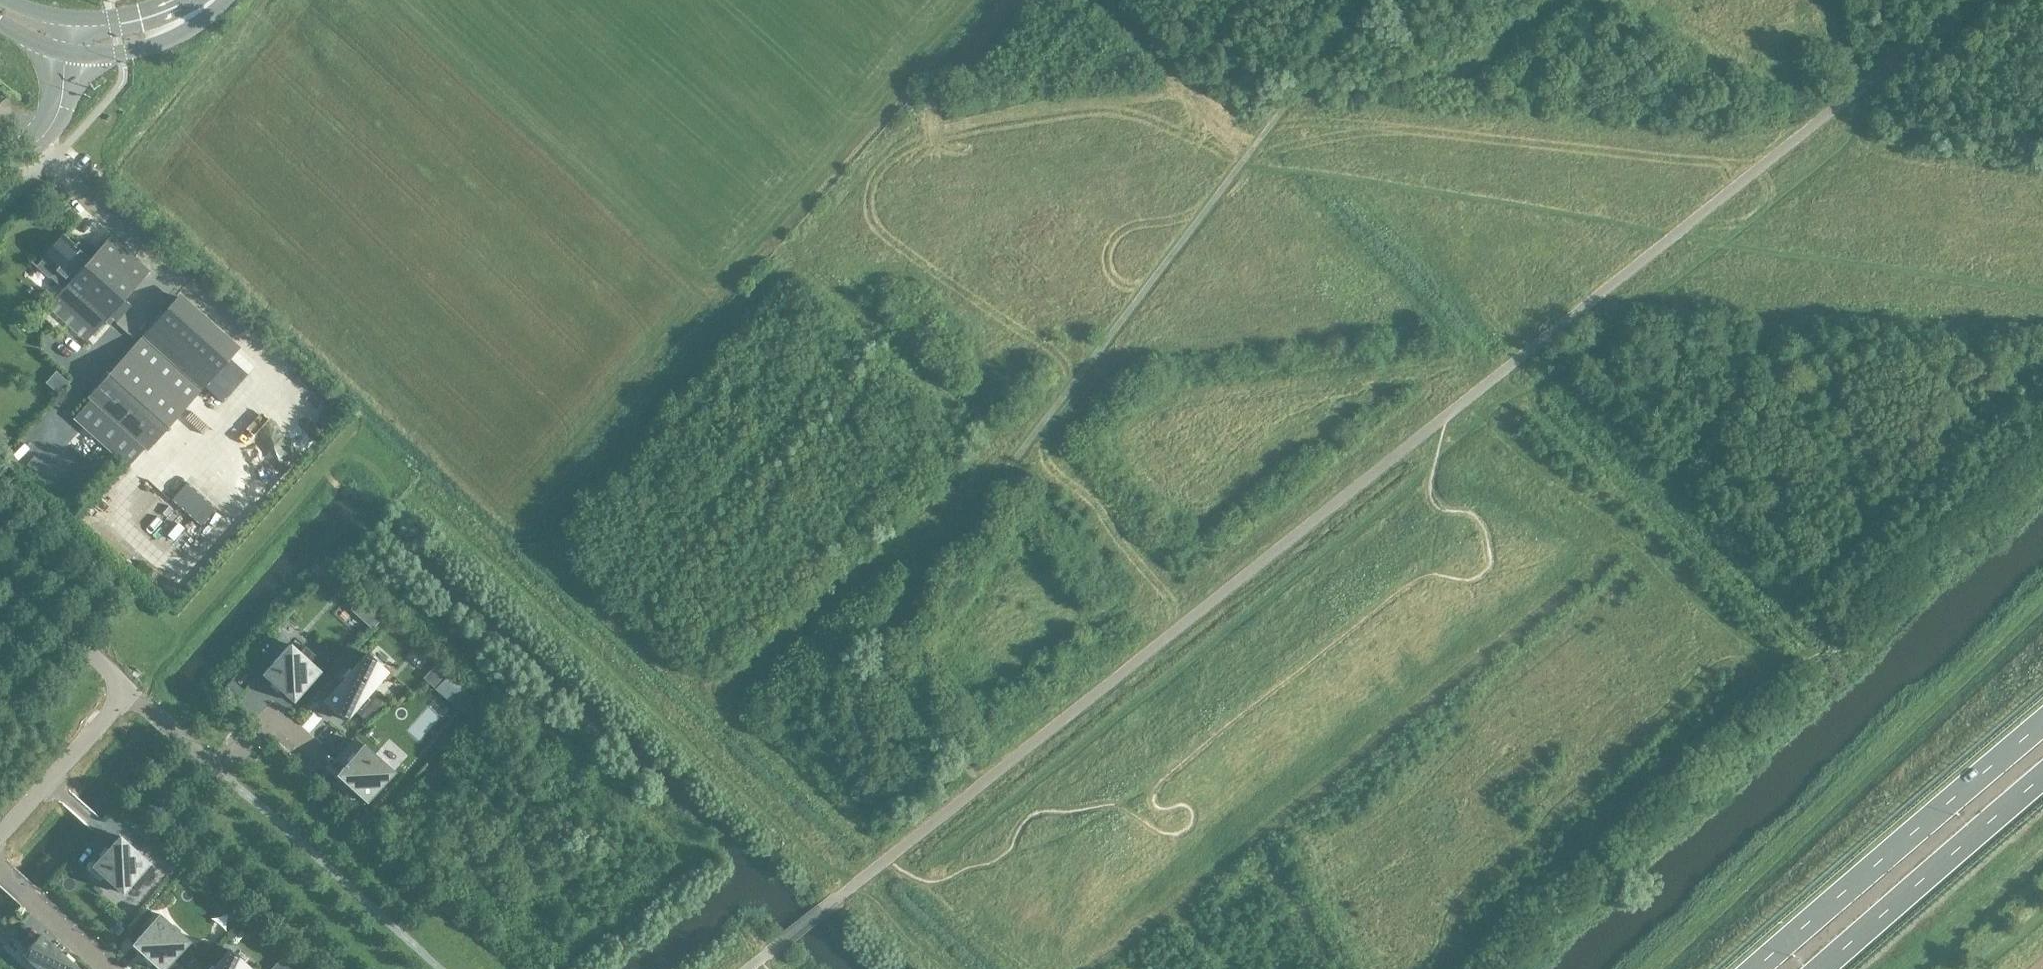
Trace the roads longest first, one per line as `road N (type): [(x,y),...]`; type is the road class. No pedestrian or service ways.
road 1 (trunk): [(2042,725),(1760,968)]
road 2 (trunk): [(1827,968),(2042,783)]
road 3 (residential): [(325,759),(276,716),(224,773),(130,692)]
road 4 (residential): [(0,838),(130,692)]
road 5 (unclassified): [(130,692),(0,575)]
road 6 (tertiary): [(65,52),(145,48),(190,25),(209,0)]
road 7 (tertiary): [(0,174),(48,130),(60,105),(65,52)]
road 8 (residential): [(110,968),(0,873)]
road 9 (tertiary): [(186,0),(68,18)]

